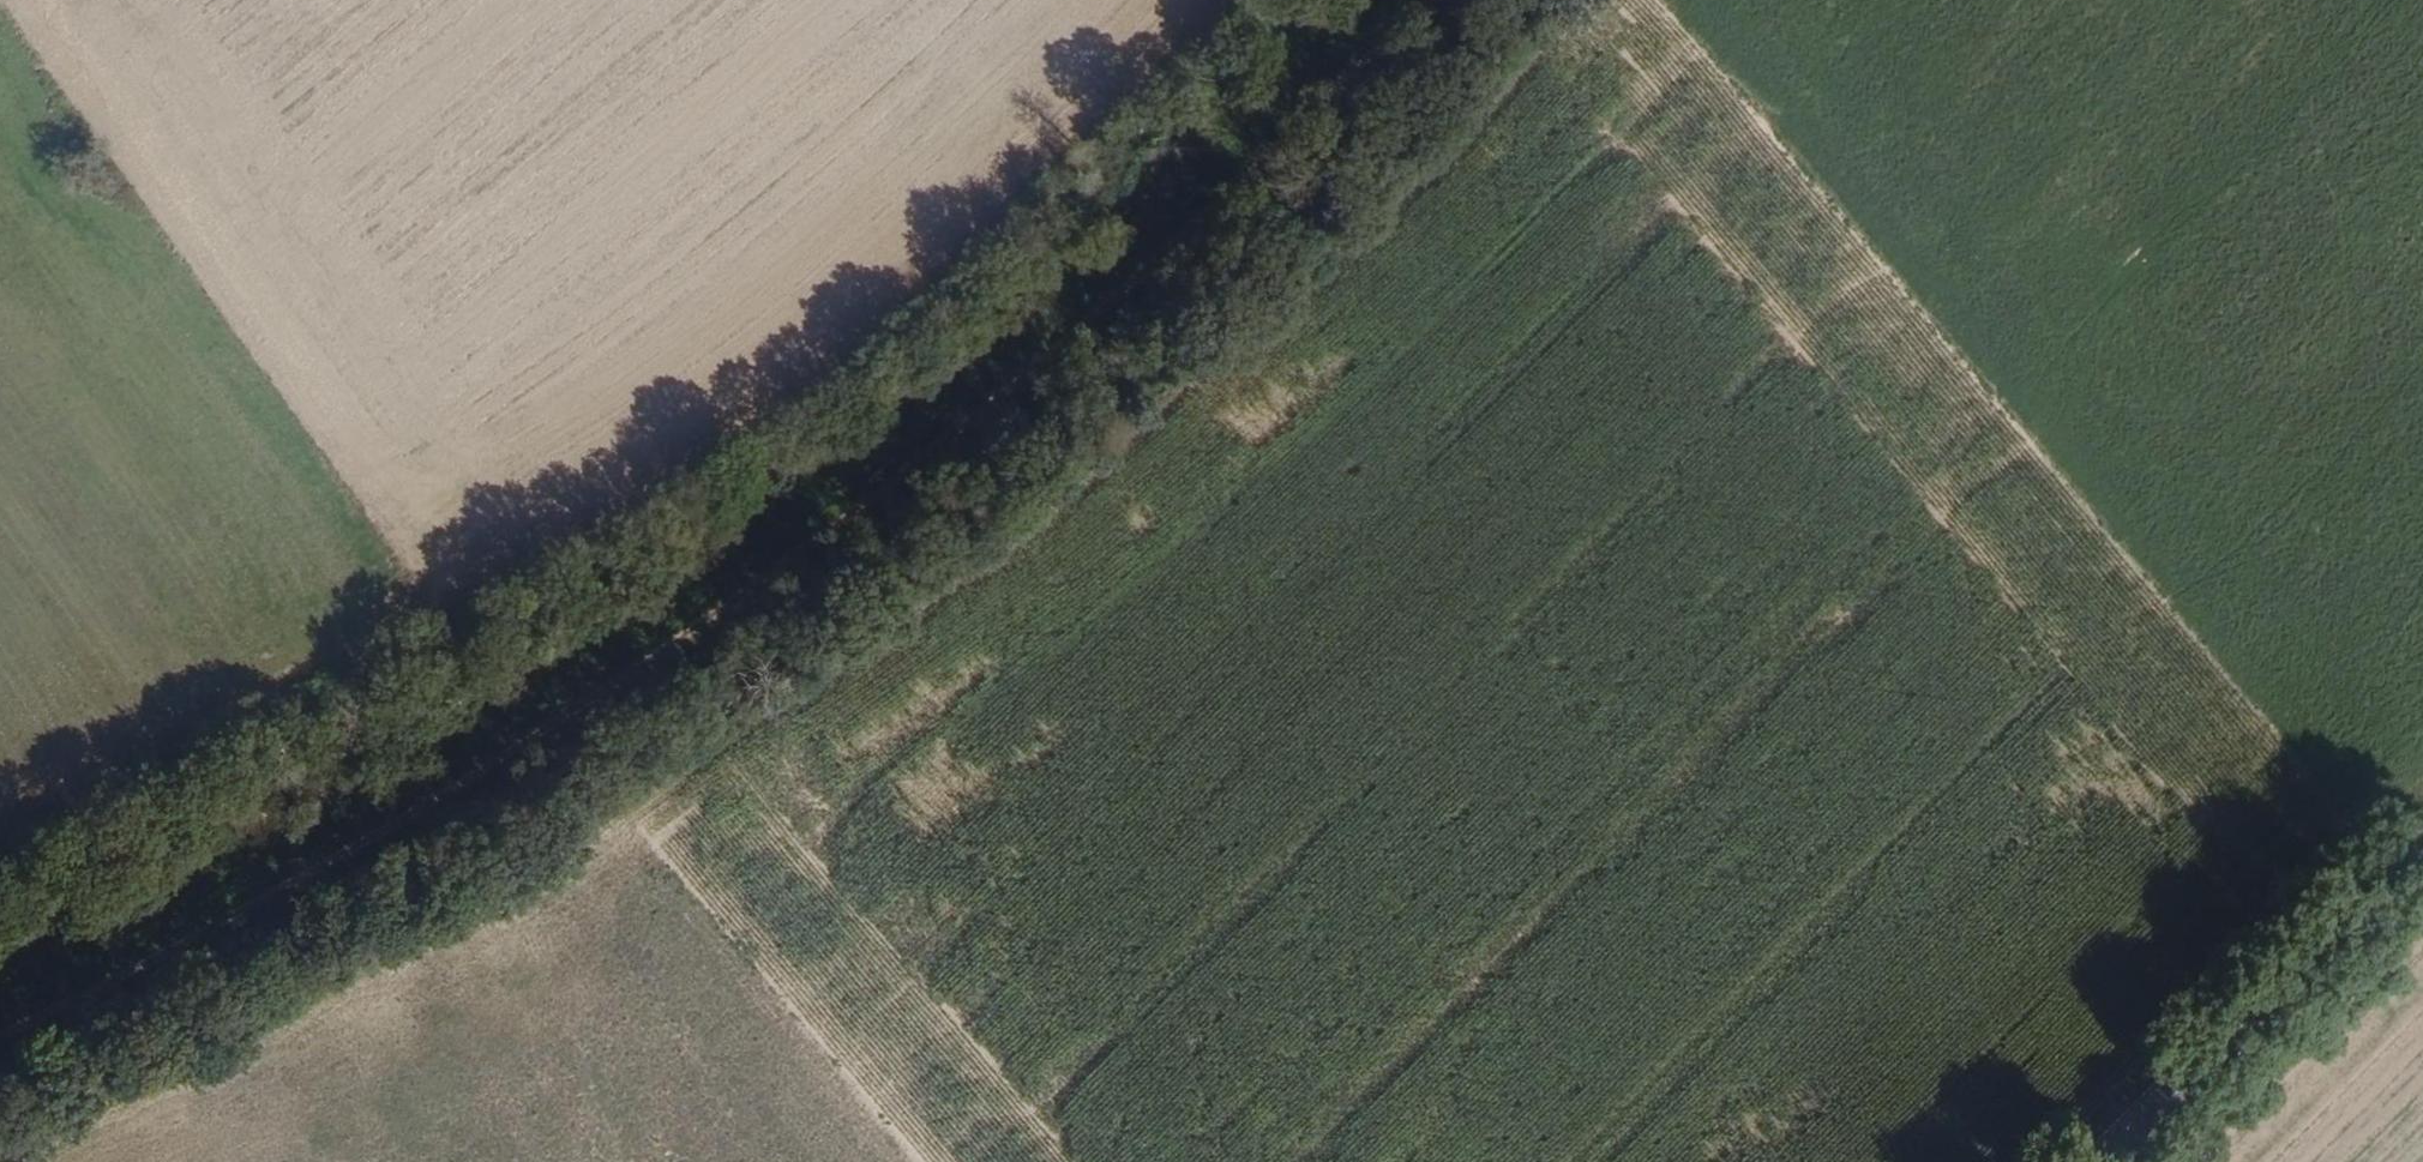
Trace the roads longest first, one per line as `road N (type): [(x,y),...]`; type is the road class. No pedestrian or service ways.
road 1 (track): [(1454,0),(1106,338),(441,831),(0,1041)]
road 2 (primary): [(2099,1161),(2422,844)]

